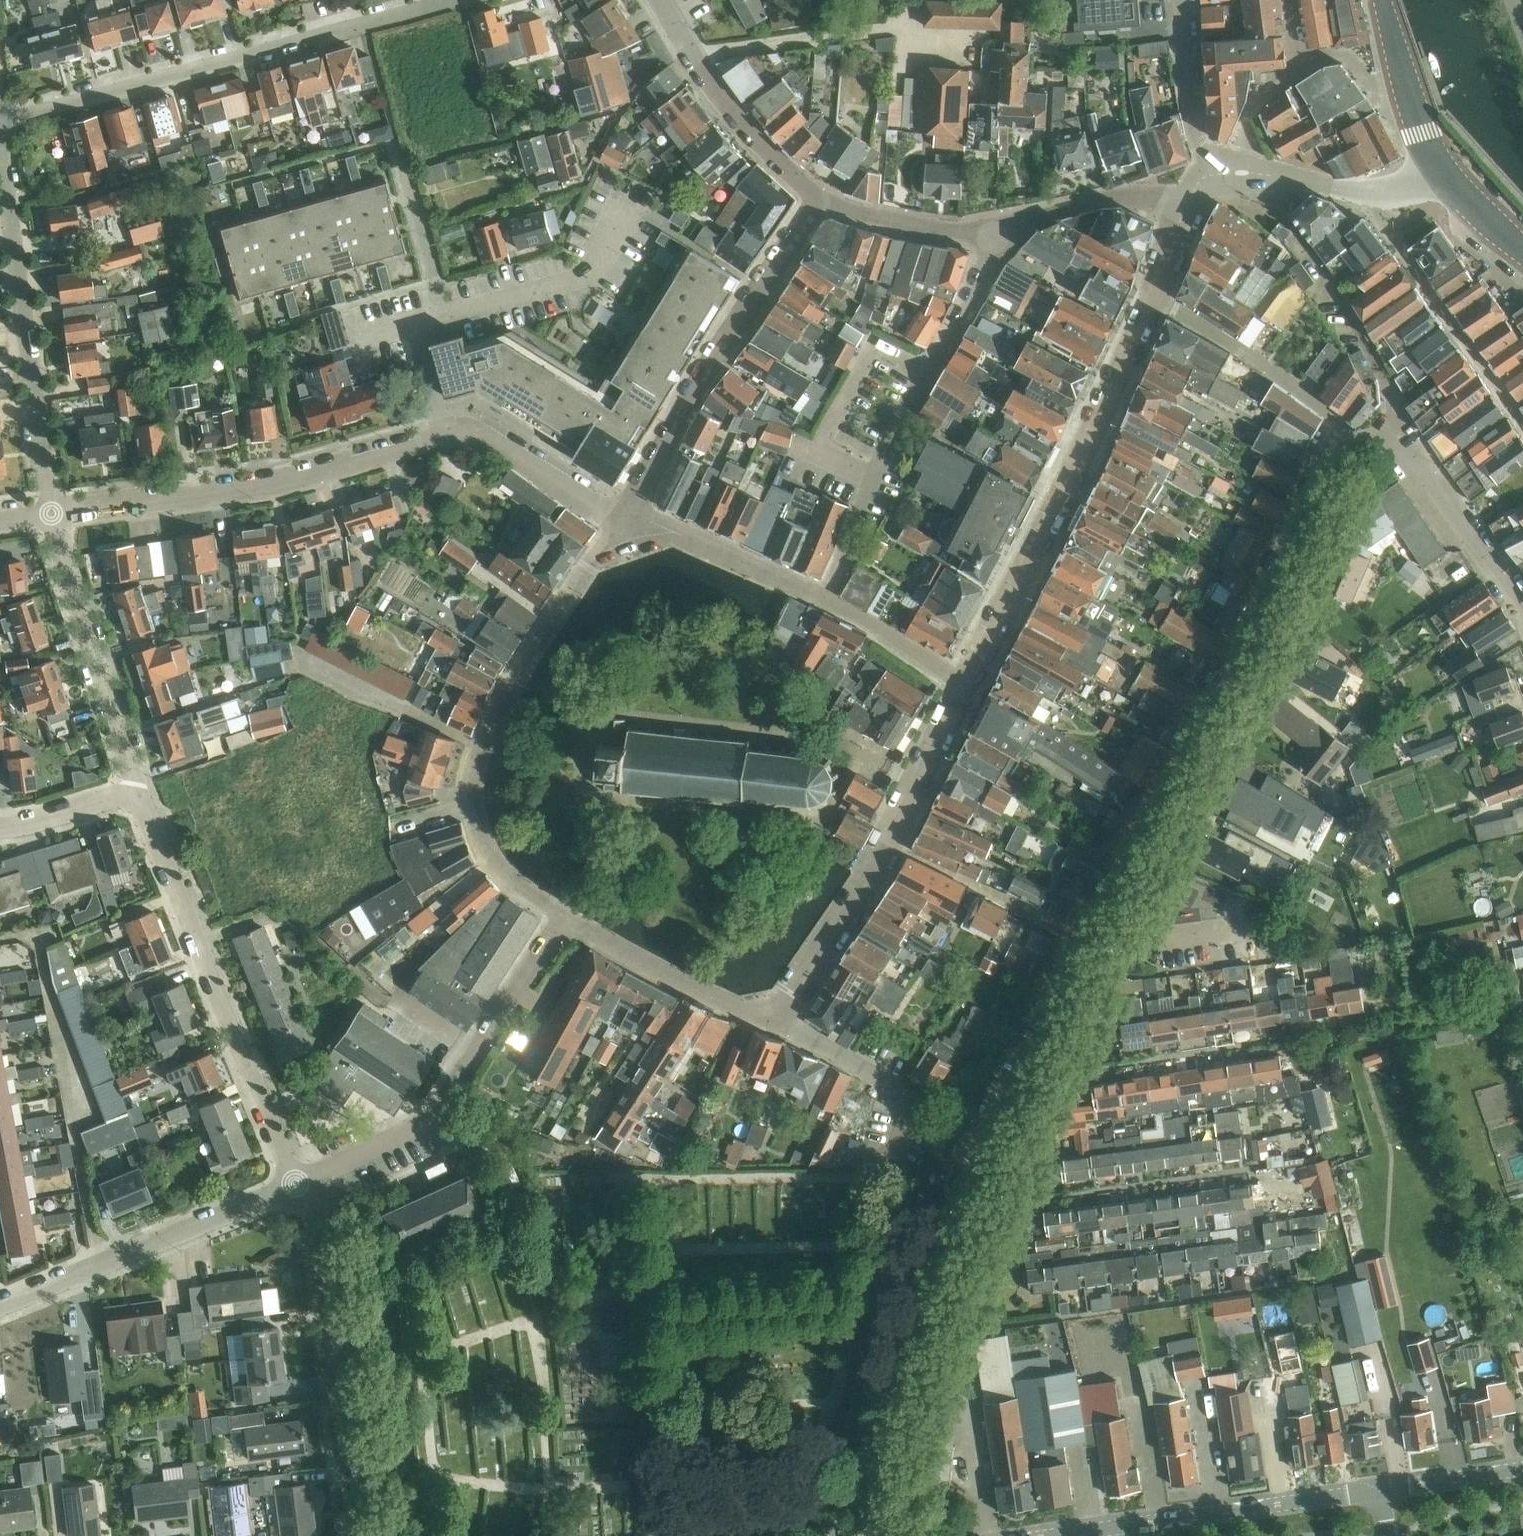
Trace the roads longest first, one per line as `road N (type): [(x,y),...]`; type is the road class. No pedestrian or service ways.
road 1 (residential): [(971,1151),(1010,1115),(1138,846),(1236,678),(1346,436)]
road 2 (residential): [(52,512),(275,485),(462,431),(492,440),(620,524)]
road 3 (residential): [(1185,210),(1100,416),(967,681)]
road 4 (residential): [(562,914),(493,860),(472,804),(473,774),(515,680),(620,524)]
road 5 (residential): [(449,0),(0,120)]
road 6 (residential): [(296,1183),(138,788)]
road 7 (residential): [(826,597),(884,455),(980,279),(993,232)]
road 8 (residential): [(967,681),(865,883),(773,1021)]
road 9 (residential): [(296,1183),(433,1114),(562,914)]
road 10 (residential): [(52,512),(0,150)]
road 11 (residential): [(634,504),(698,384),(821,198)]
road 12 (residential): [(355,1535),(328,1286),(296,1183)]
road 13 (tertiary): [(1052,1535),(1380,1488)]
road 14 (residential): [(0,1305),(296,1183)]
road 15 (residential): [(888,1438),(973,1193),(971,1151)]
road 16 (residential): [(138,788),(52,512)]
road 17 (residential): [(1522,424),(1367,192)]
road 18 (residential): [(1522,611),(1402,447),(1346,436)]
road 19 (residential): [(821,198),(735,111),(659,0)]
road 20 (residential): [(971,1151),(881,1079),(773,1021)]
road 21 (residential): [(773,1021),(693,988),(562,914)]
road 22 (residential): [(826,597),(634,504)]
road 23 (residential): [(993,232),(1109,198),(1185,210)]
road 24 (secondary): [(1443,173),(1421,129),(1383,0)]
road 25 (unclassified): [(1182,0),(1191,106),(1213,174)]
road 26 (residential): [(821,198),(915,226),(993,232)]
road 27 (residential): [(967,681),(826,597)]
road 28 (residential): [(1367,192),(1284,175),(1213,174)]
road 29 (residential): [(0,827),(138,788)]
road 30 (tertiary): [(1380,1488),(1522,1468)]

